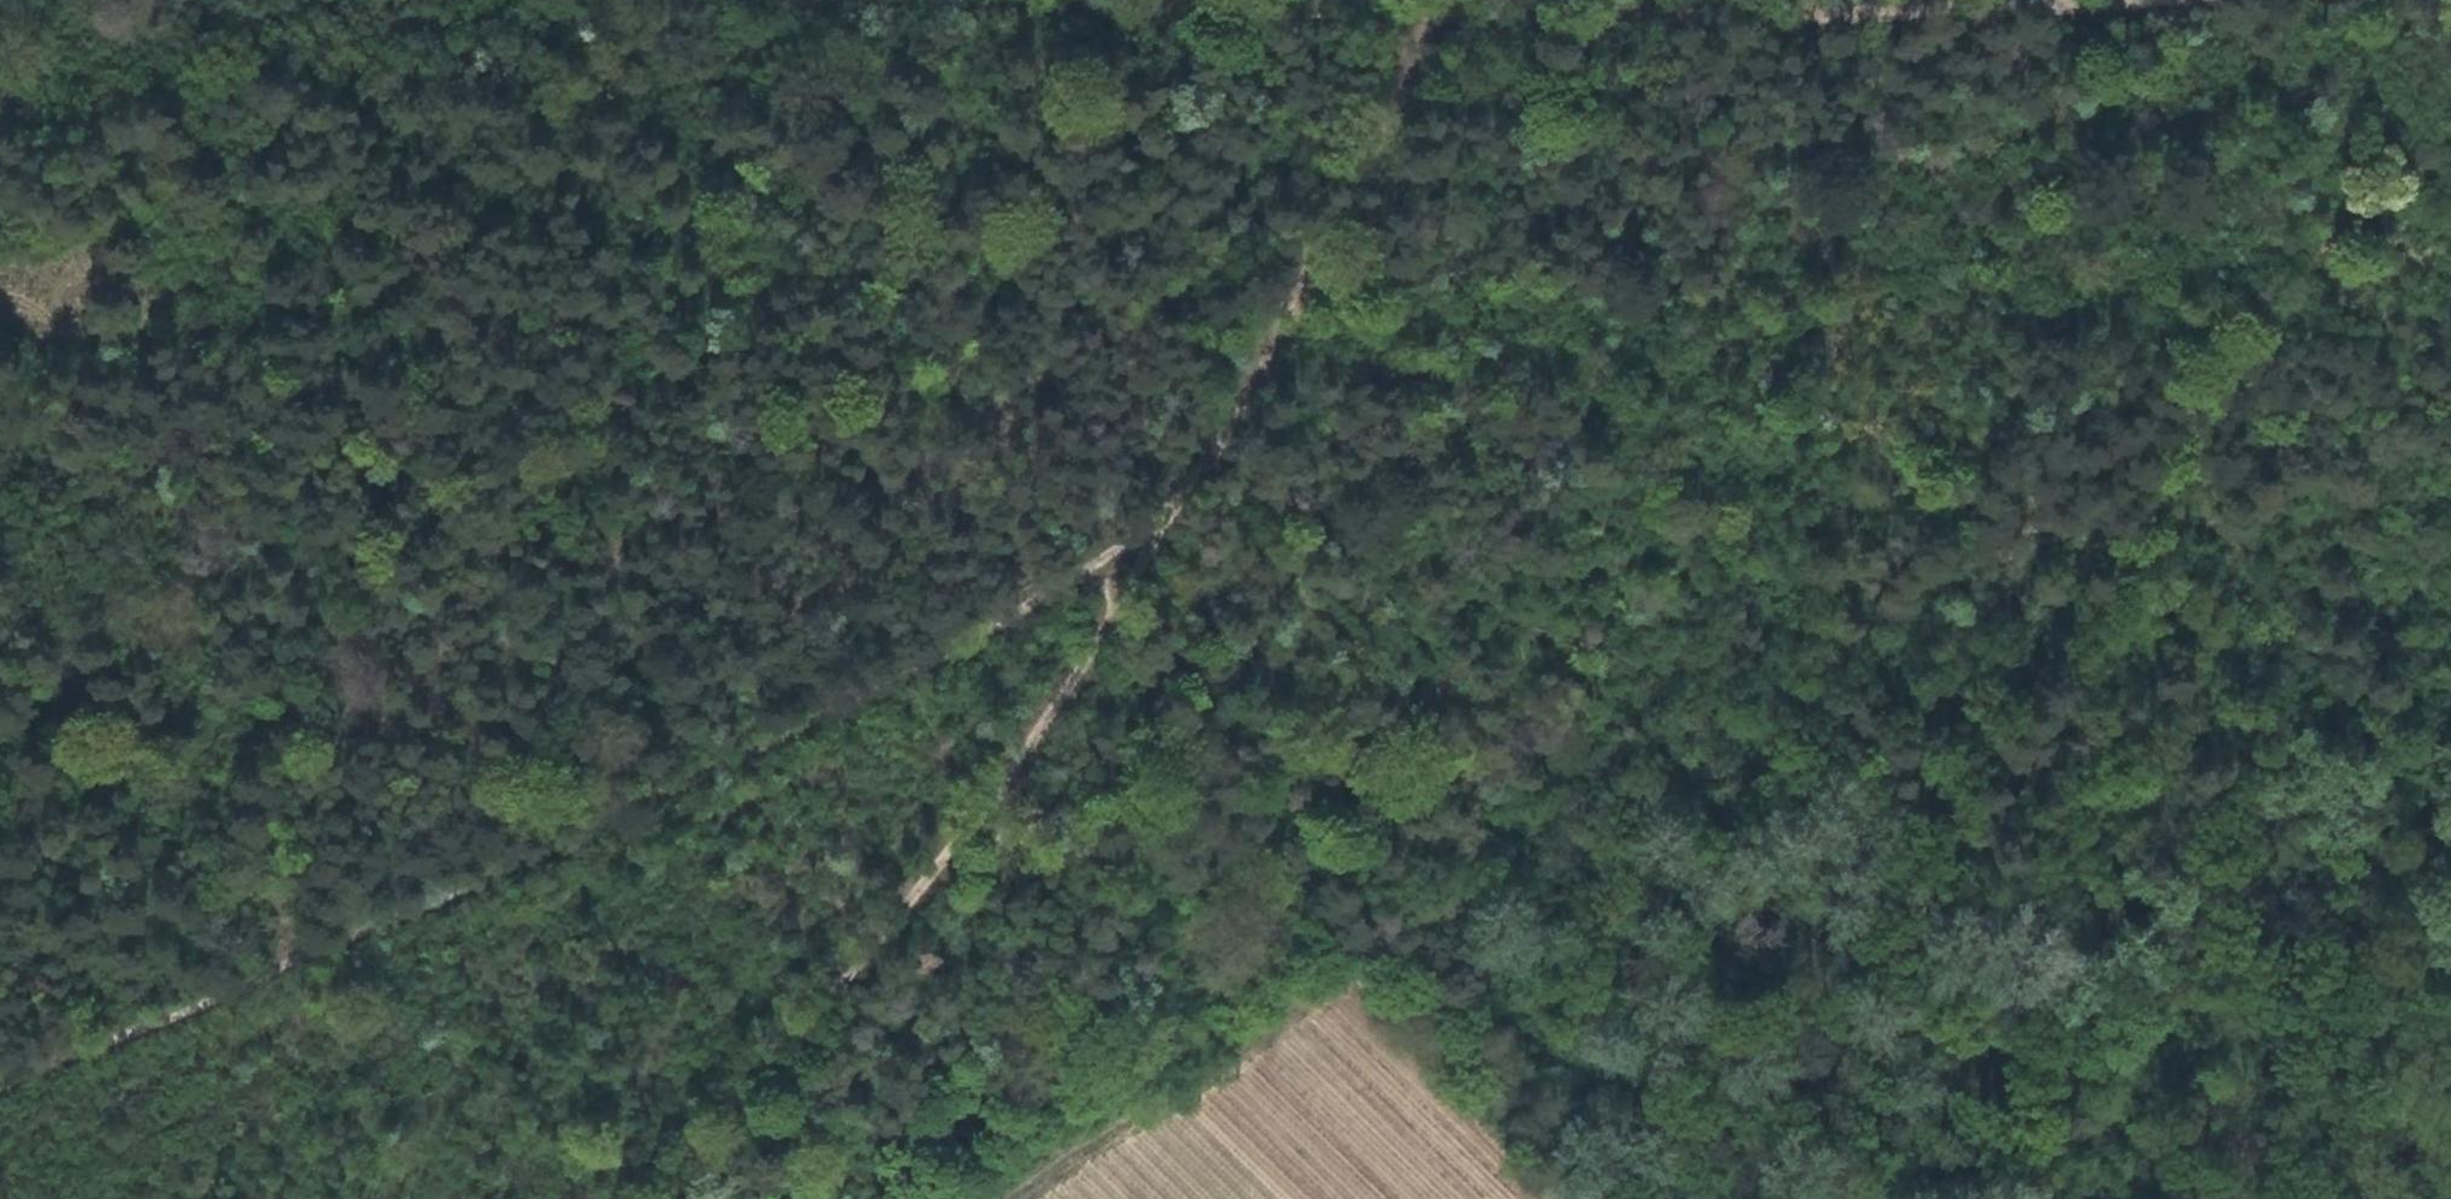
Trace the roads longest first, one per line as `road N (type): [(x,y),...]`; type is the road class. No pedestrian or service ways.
road 1 (track): [(1436,0),(1280,333),(1161,530),(592,827),(0,1089)]
road 2 (track): [(1161,530),(1150,562),(1043,730),(664,1198)]
road 3 (track): [(2450,937),(2419,933),(2375,908),(2301,923),(2142,934),(2047,963),(1989,1018),(1833,1198)]
road 4 (track): [(1570,1198),(1491,1096),(1330,936),(1206,856),(987,804)]
road 5 (track): [(1426,23),(1809,18),(2051,0)]

